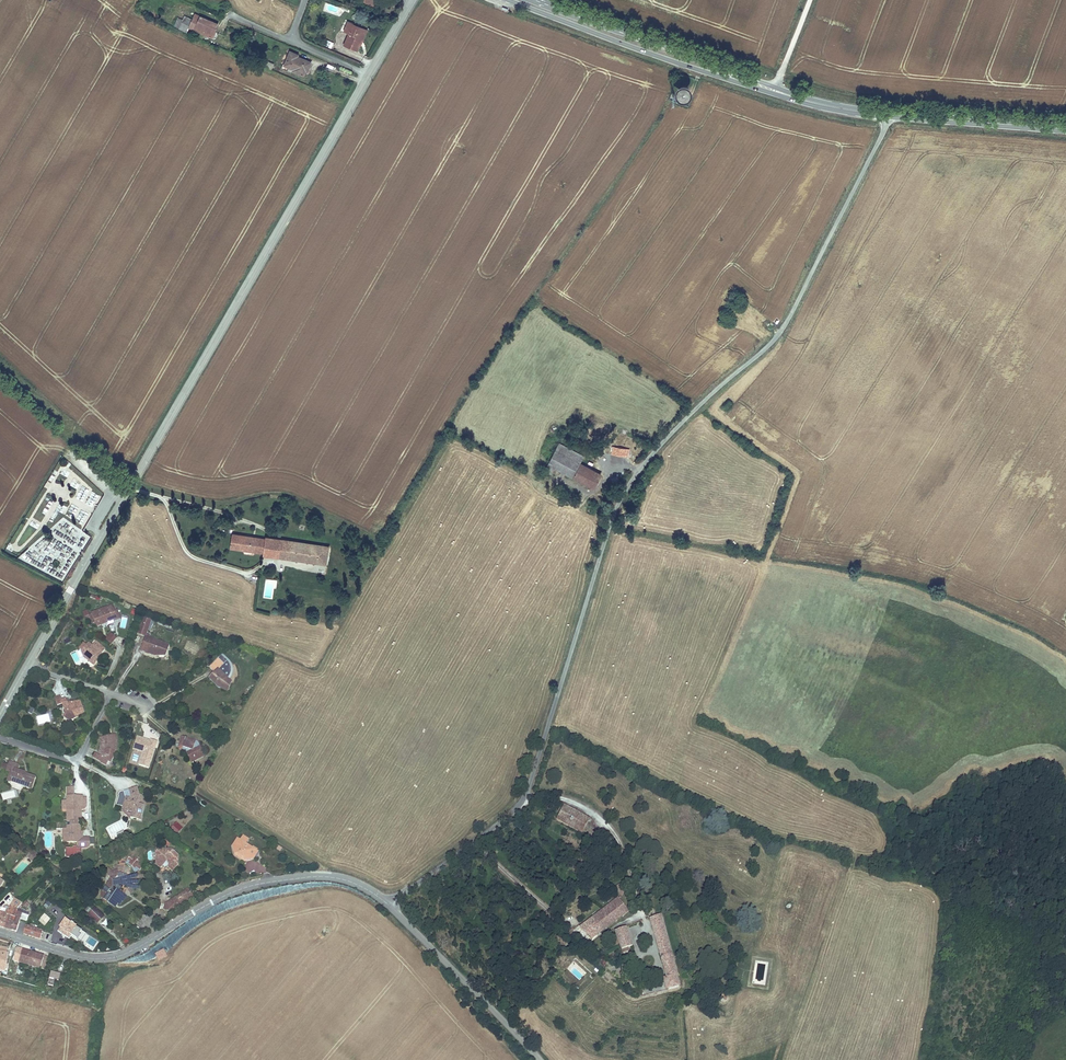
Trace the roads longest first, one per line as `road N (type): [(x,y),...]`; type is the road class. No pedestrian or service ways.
road 1 (unclassified): [(388,905),(518,805),(622,492),(685,418),(779,332),(887,115)]
road 2 (tertiary): [(28,662),(412,0)]
road 3 (tertiary): [(0,933),(103,959),(250,886),(336,878),(388,905)]
road 4 (primary): [(508,0),(802,100)]
road 5 (primary): [(802,100),(542,0)]
road 6 (tertiary): [(388,905),(540,1059)]
road 7 (track): [(521,798),(567,796),(612,826),(644,918)]
road 8 (primary): [(1065,128),(887,115)]
road 9 (residential): [(0,737),(77,759),(112,694)]

